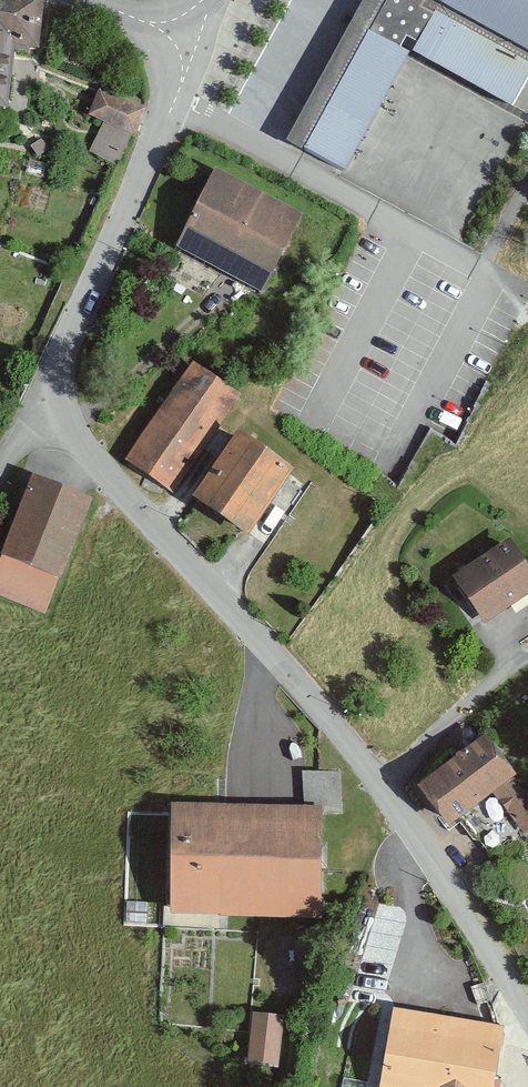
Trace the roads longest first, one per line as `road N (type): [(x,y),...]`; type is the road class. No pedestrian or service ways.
road 1 (unclassified): [(527,1012),(381,778),(85,450),(64,414),(64,349),(190,38)]

